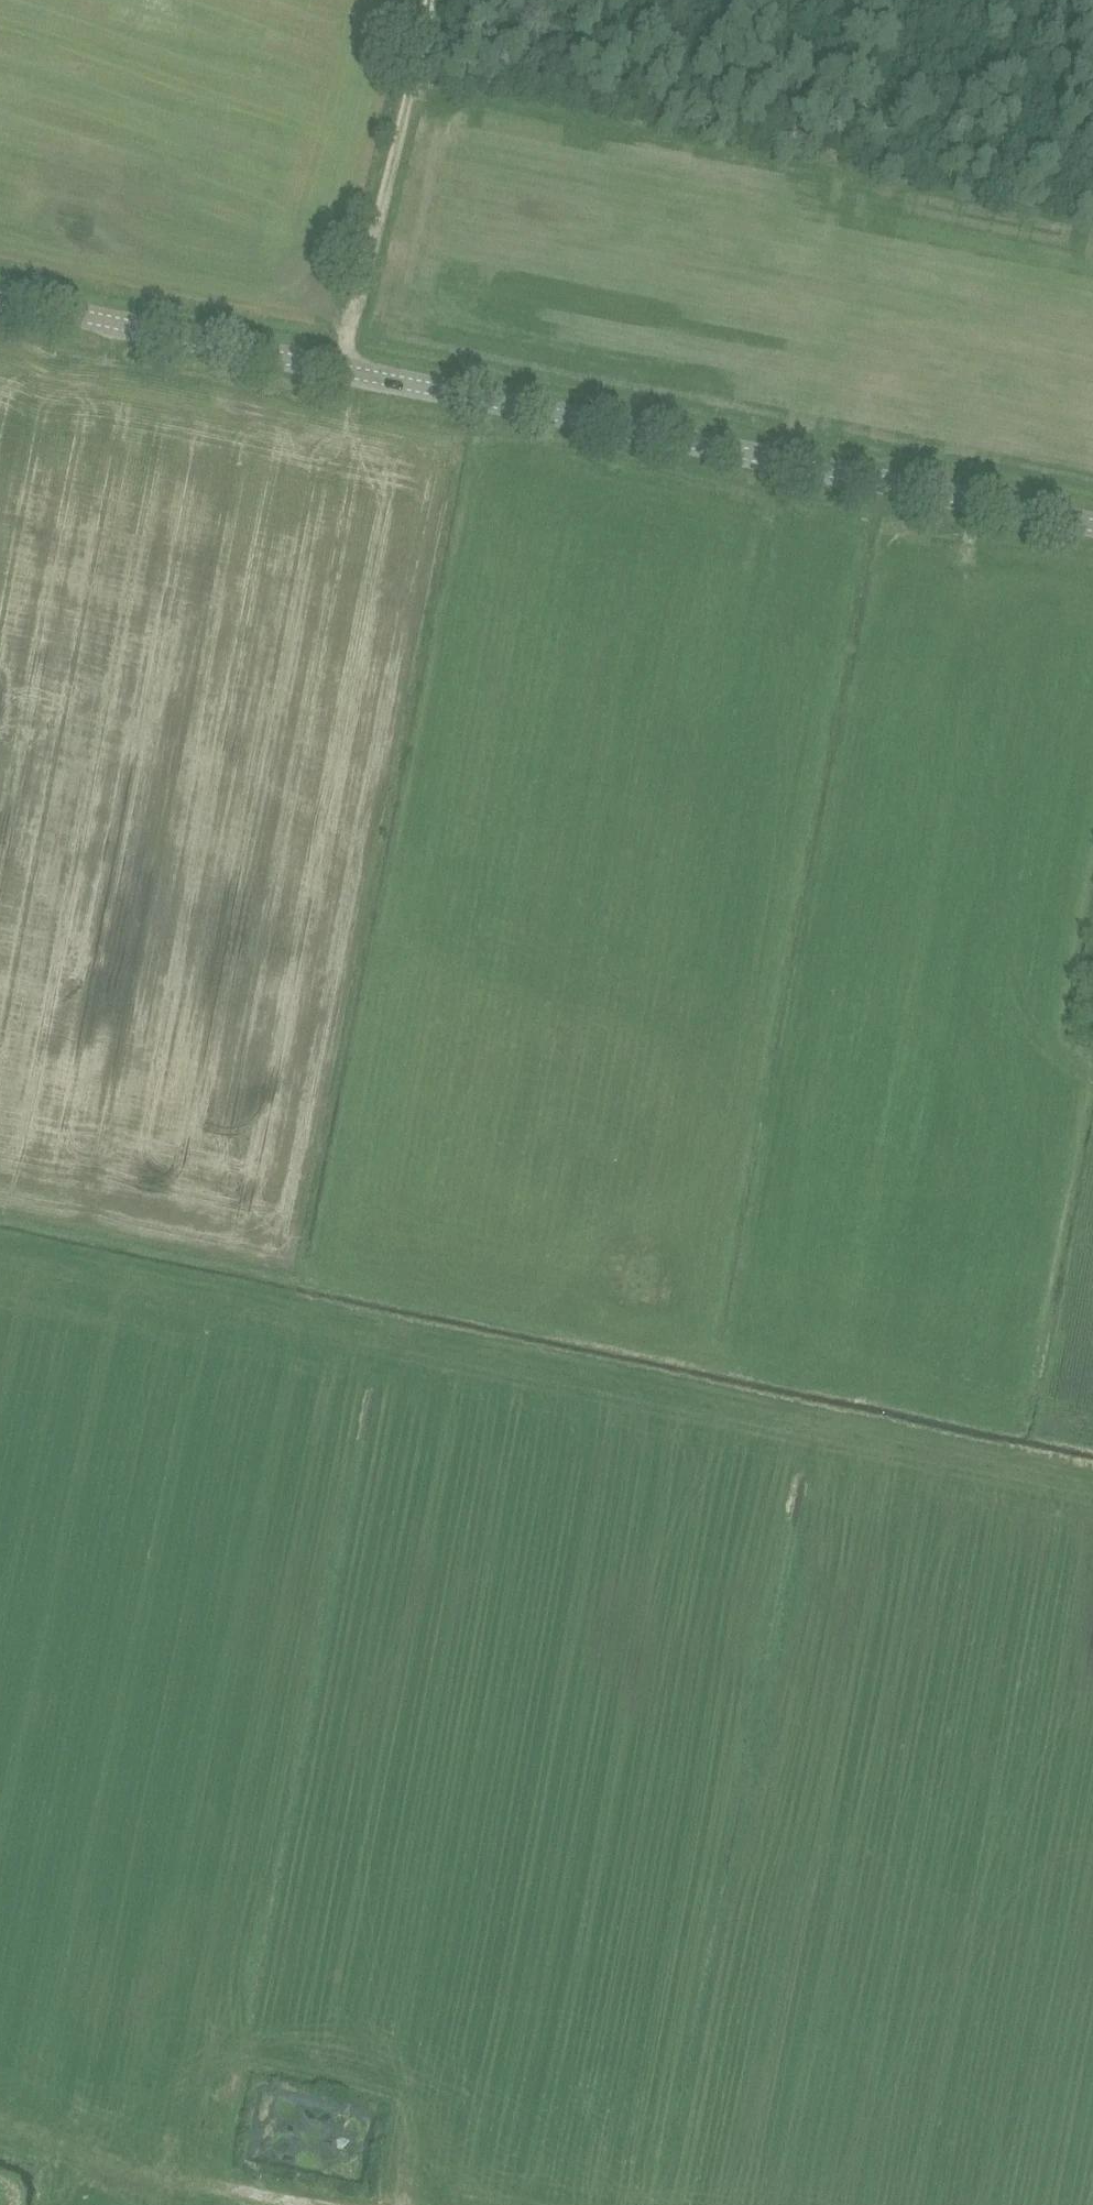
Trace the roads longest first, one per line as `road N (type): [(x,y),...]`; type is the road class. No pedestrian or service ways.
road 1 (tertiary): [(1092,522),(0,294)]
road 2 (track): [(425,0),(334,361)]

